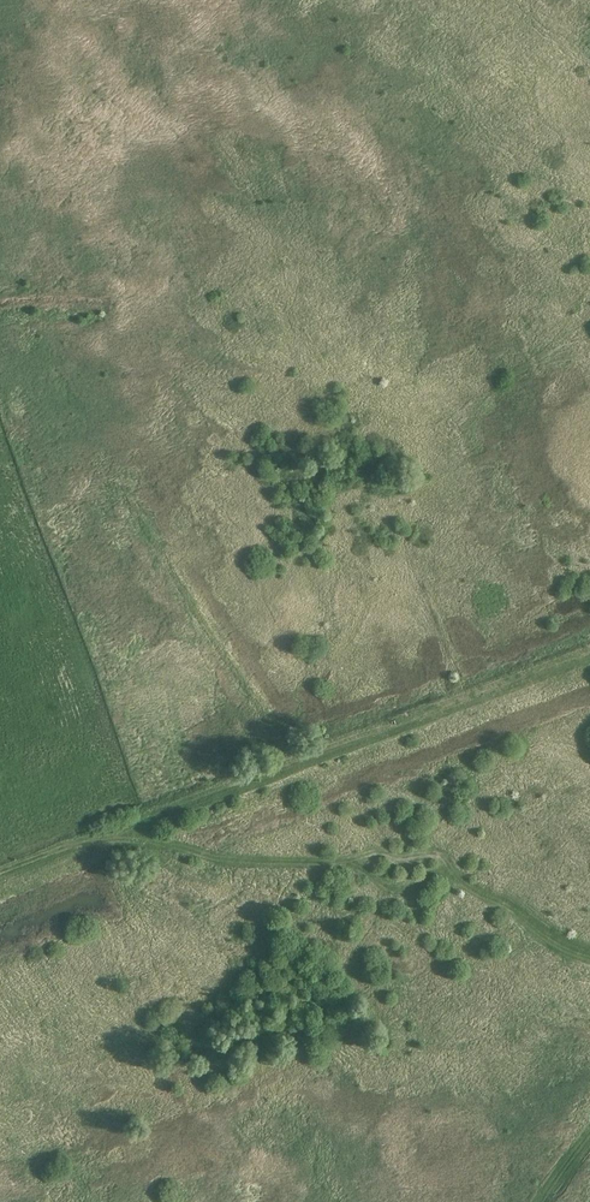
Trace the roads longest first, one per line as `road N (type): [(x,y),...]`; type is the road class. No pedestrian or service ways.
road 1 (track): [(0,871),(589,652)]

